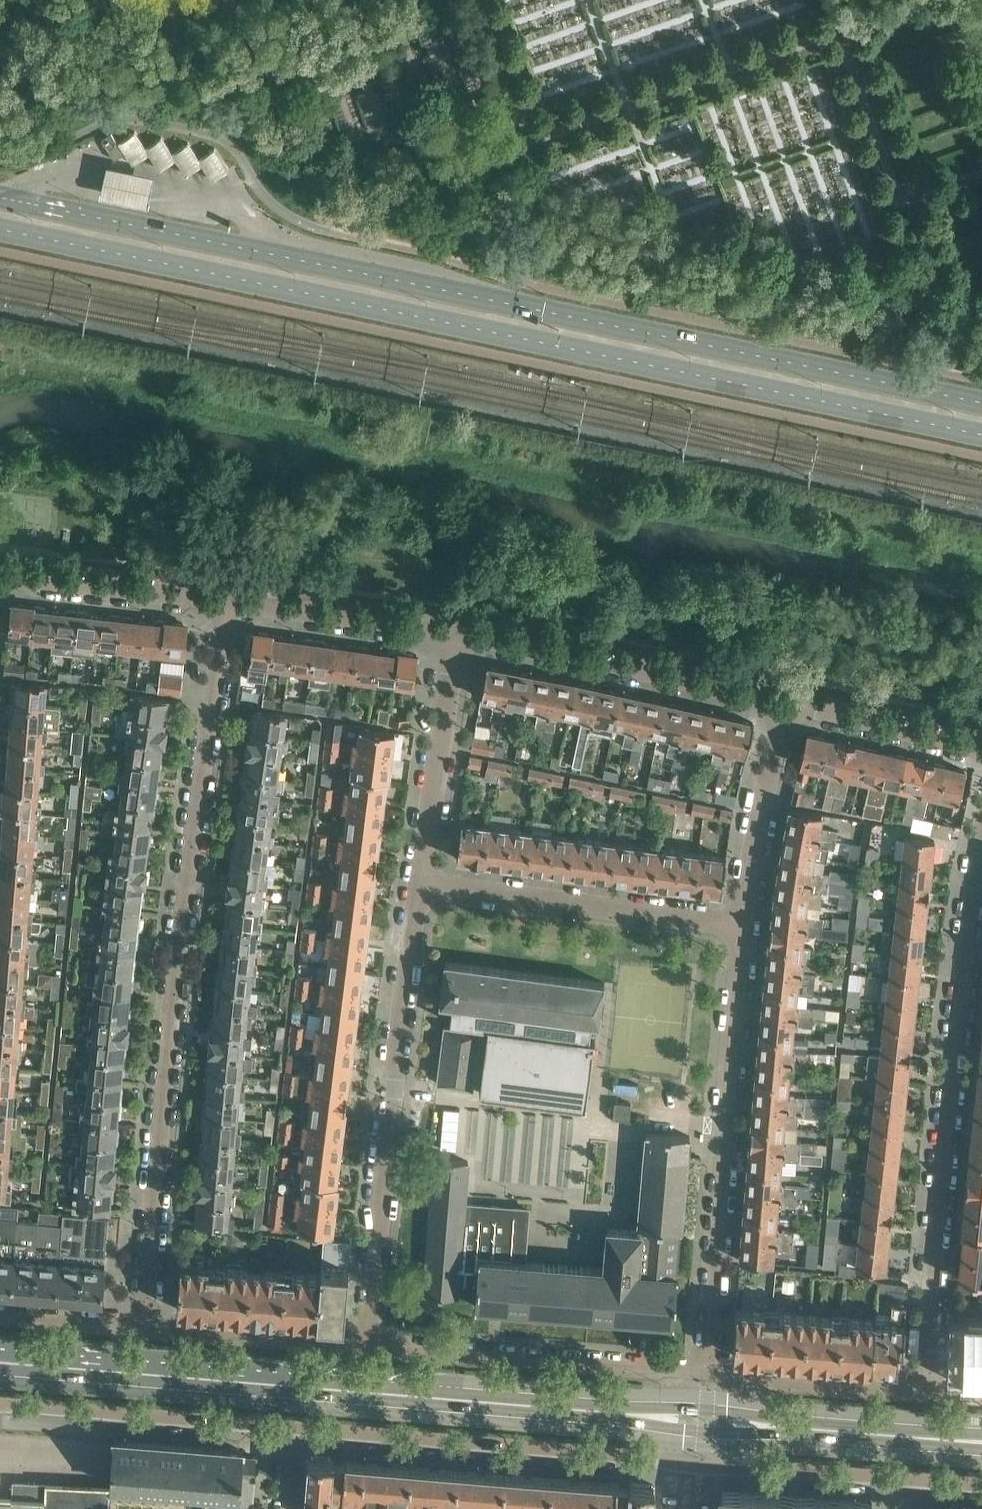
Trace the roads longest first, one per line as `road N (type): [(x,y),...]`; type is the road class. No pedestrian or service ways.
road 1 (secondary): [(981,402),(0,196)]
road 2 (secondary): [(0,231),(981,435)]
road 3 (residential): [(228,599),(179,956),(146,1327)]
road 4 (tertiary): [(0,1363),(614,1412)]
road 5 (residential): [(981,836),(923,1393)]
road 6 (residential): [(371,1347),(421,885)]
road 7 (residential): [(704,1376),(743,928)]
road 8 (residential): [(295,1427),(696,1466)]
road 9 (residential): [(786,704),(454,638)]
road 10 (residential): [(704,1376),(371,1347)]
road 11 (residential): [(743,928),(421,885)]
road 12 (residential): [(0,1405),(295,1427)]
road 13 (residential): [(421,885),(454,638)]
road 14 (residential): [(454,638),(228,599)]
road 15 (residential): [(228,599),(0,577)]
road 16 (residential): [(743,928),(786,704)]
road 17 (residential): [(371,1347),(146,1327)]
road 18 (residential): [(923,1393),(704,1376)]
road 19 (residential): [(696,1466),(915,1481)]
road 20 (tertiary): [(614,1412),(699,1435),(813,1429)]
road 21 (tertiary): [(813,1429),(702,1405),(614,1412)]
road 22 (residential): [(981,750),(786,704)]
road 23 (tertiary): [(975,1441),(813,1429)]
road 24 (residential): [(146,1327),(0,1315)]

